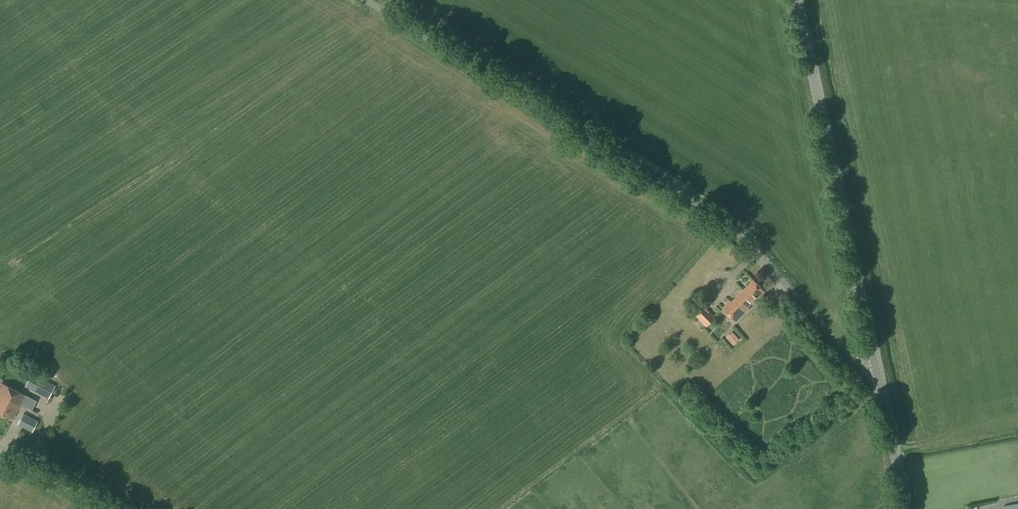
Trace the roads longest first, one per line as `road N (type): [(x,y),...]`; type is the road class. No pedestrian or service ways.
road 1 (unclassified): [(881,384),(840,353),(772,261),(659,178),(363,0)]
road 2 (secondary): [(881,384),(795,0)]
road 3 (secondary): [(906,508),(881,384)]

